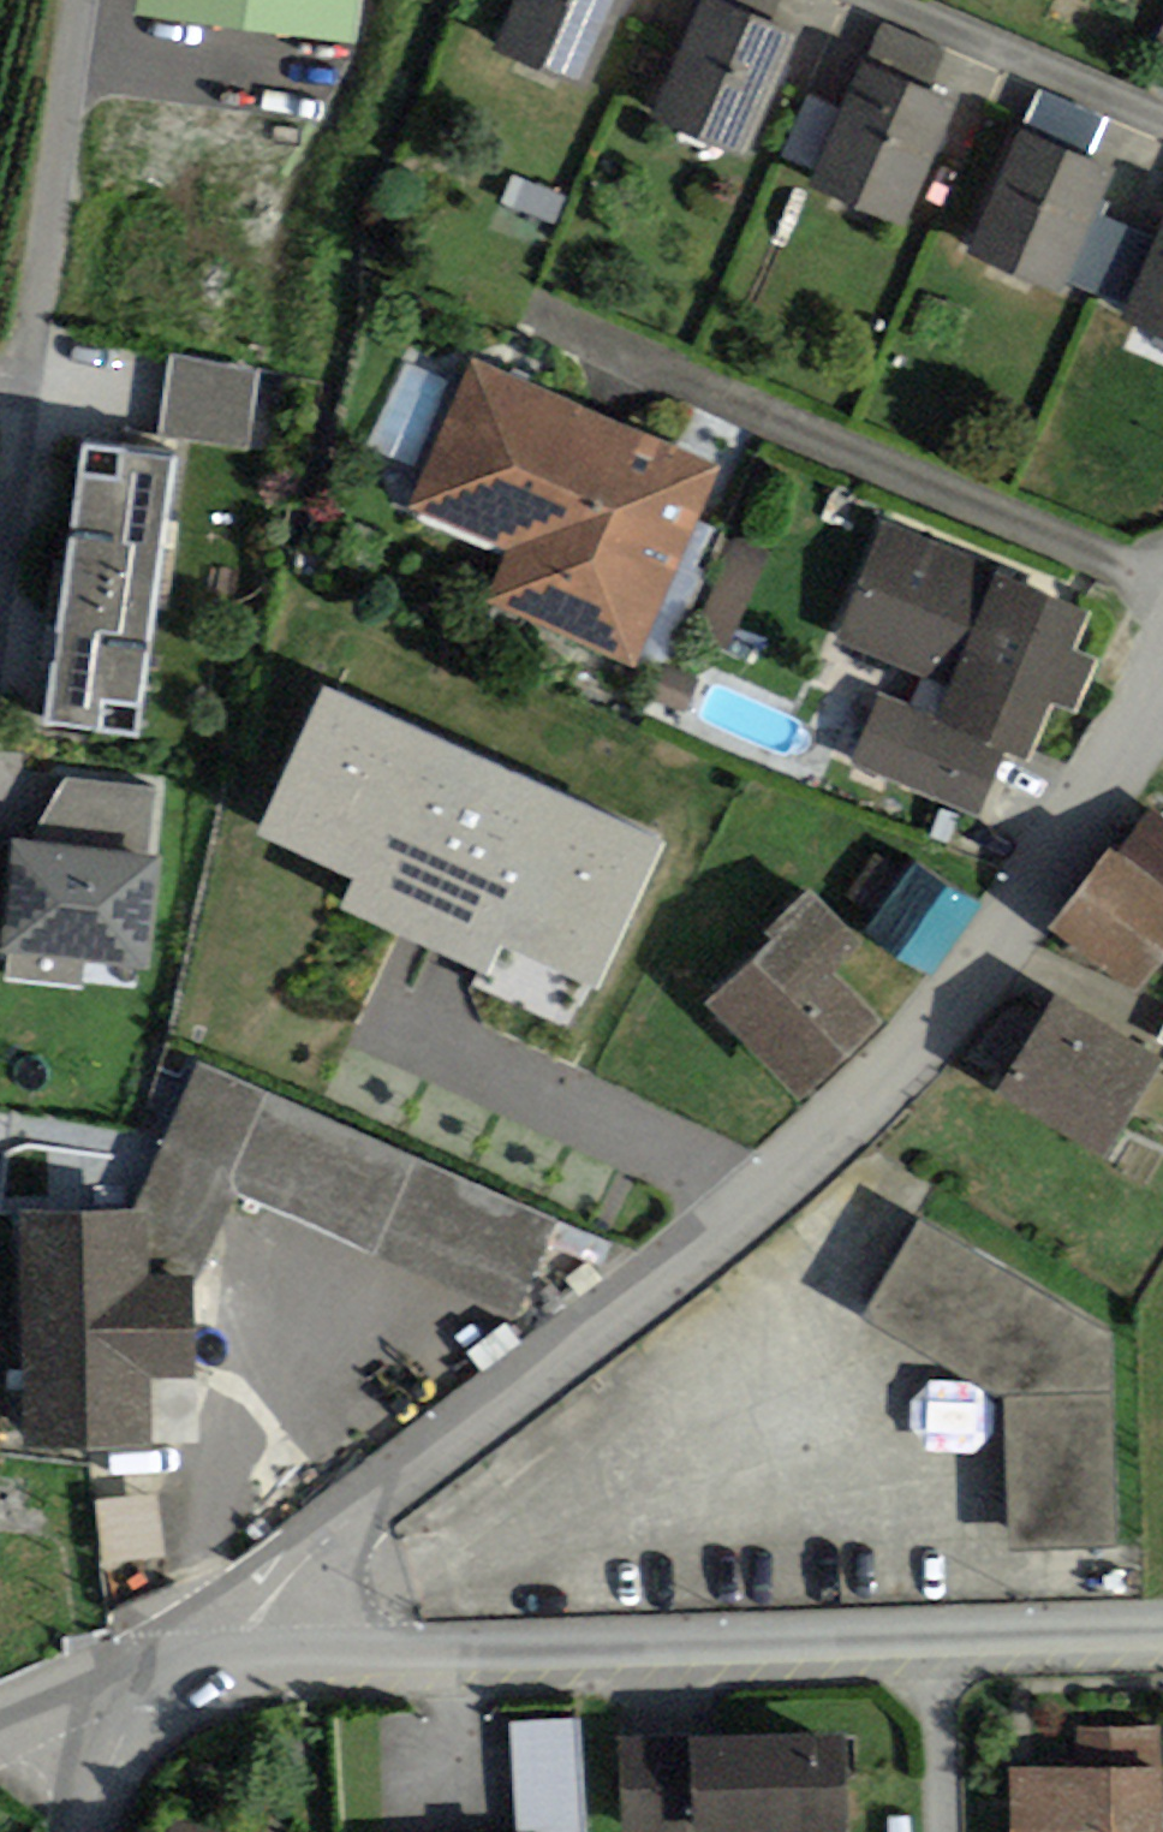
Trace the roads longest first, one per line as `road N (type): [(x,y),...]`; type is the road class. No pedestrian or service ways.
road 1 (residential): [(244,1670),(277,1597),(353,1516),(805,1151),(969,986),(1162,680)]
road 2 (residential): [(244,1670),(1162,1640)]
road 3 (residential): [(0,543),(82,0)]
road 4 (residential): [(1162,115),(898,0)]
road 5 (residential): [(94,1831),(141,1679)]
road 6 (residential): [(0,1725),(141,1679)]

